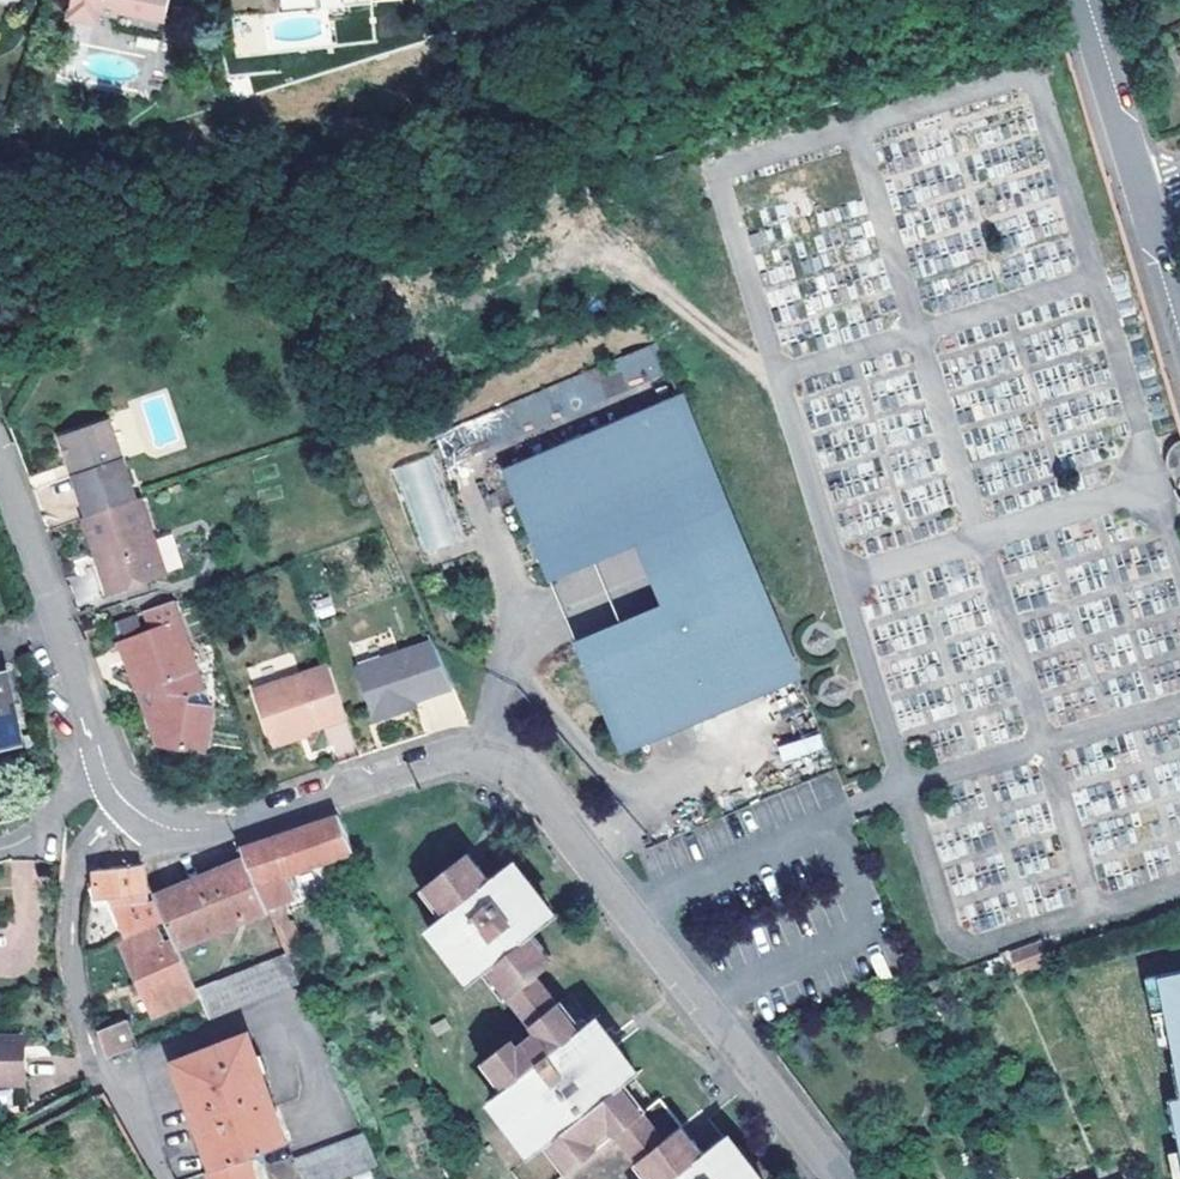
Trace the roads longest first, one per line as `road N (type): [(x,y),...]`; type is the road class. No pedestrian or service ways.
road 1 (residential): [(844,1178),(513,765),(482,754),(445,757),(254,822),(190,831),(160,824),(126,801)]
road 2 (residential): [(162,1178),(95,1056),(73,961),(84,858),(126,801)]
road 3 (residential): [(126,801),(109,777),(0,462)]
road 4 (tertiary): [(1140,191),(1077,0)]

